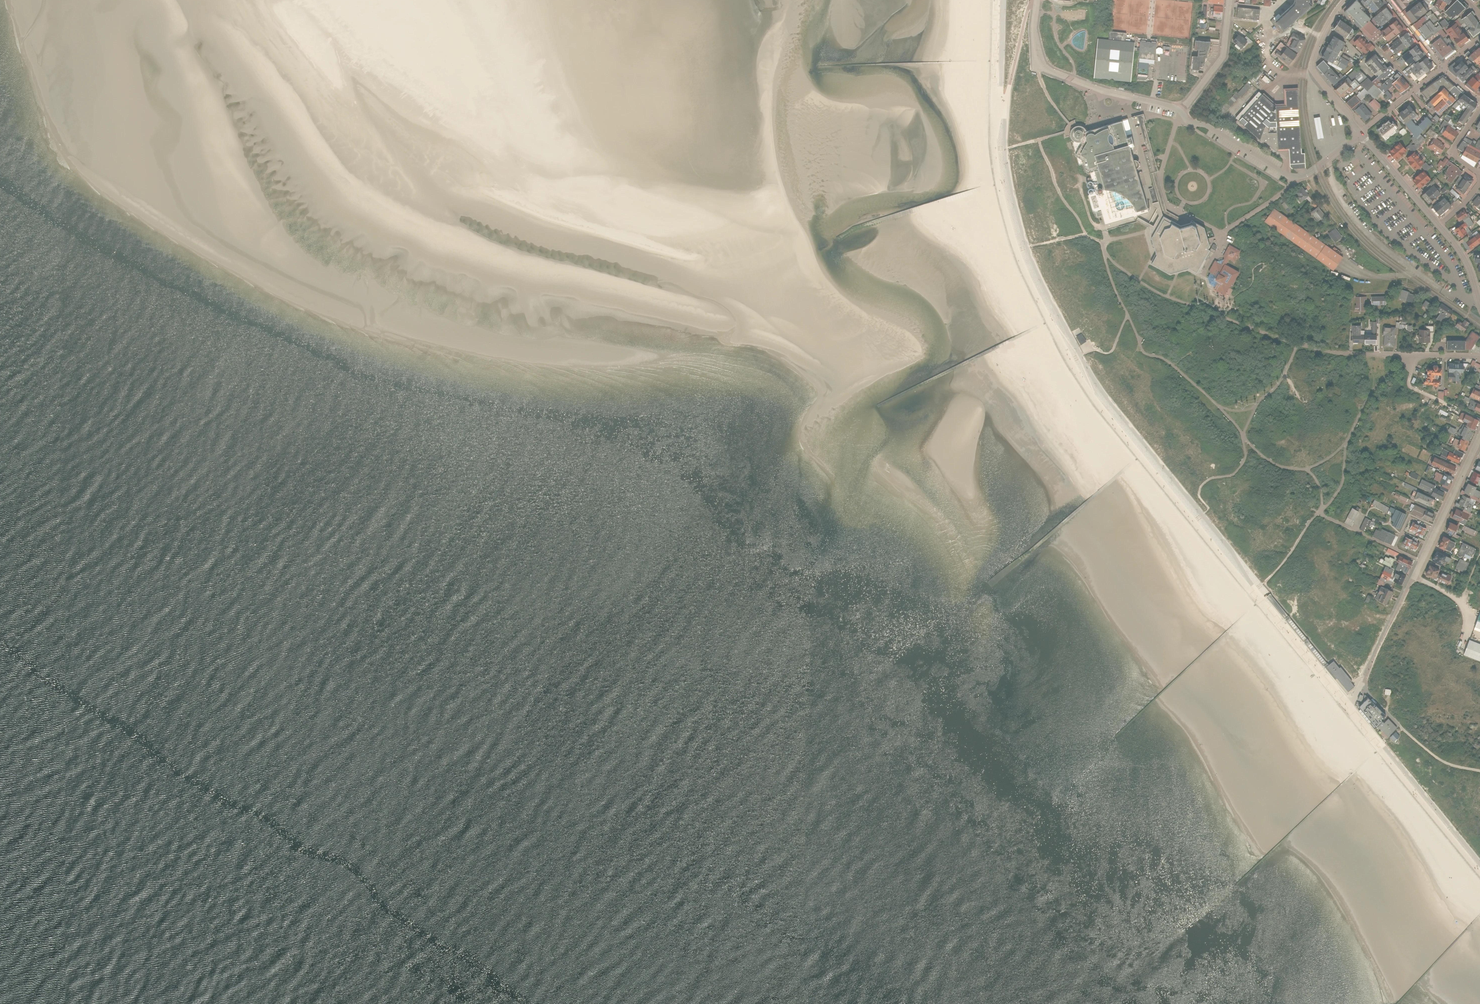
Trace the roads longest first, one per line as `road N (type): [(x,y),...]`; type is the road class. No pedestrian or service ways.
road 1 (residential): [(1363,684),(1479,438)]
road 2 (residential): [(1181,112),(1292,176),(1305,176),(1361,133)]
road 3 (residential): [(1338,9),(1313,68),(1361,133)]
road 4 (residential): [(1181,112),(1224,54),(1230,0)]
road 5 (residential): [(1361,133),(1439,225)]

